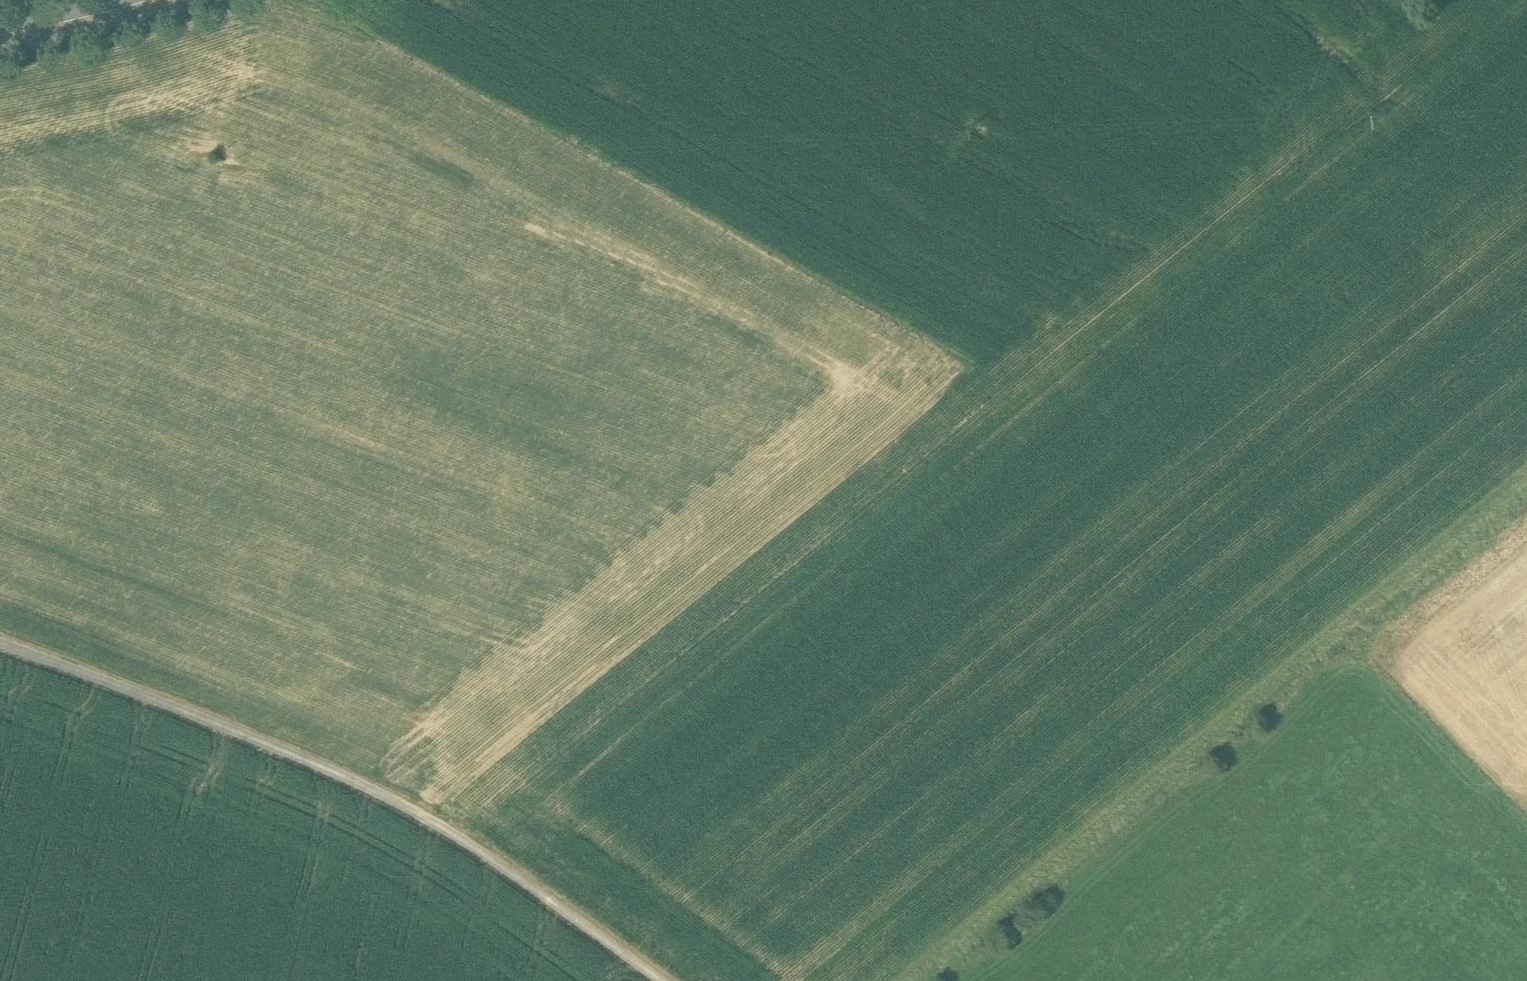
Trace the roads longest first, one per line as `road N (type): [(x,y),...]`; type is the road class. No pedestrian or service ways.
road 1 (unclassified): [(666,980),(468,834),(361,771),(0,639)]

